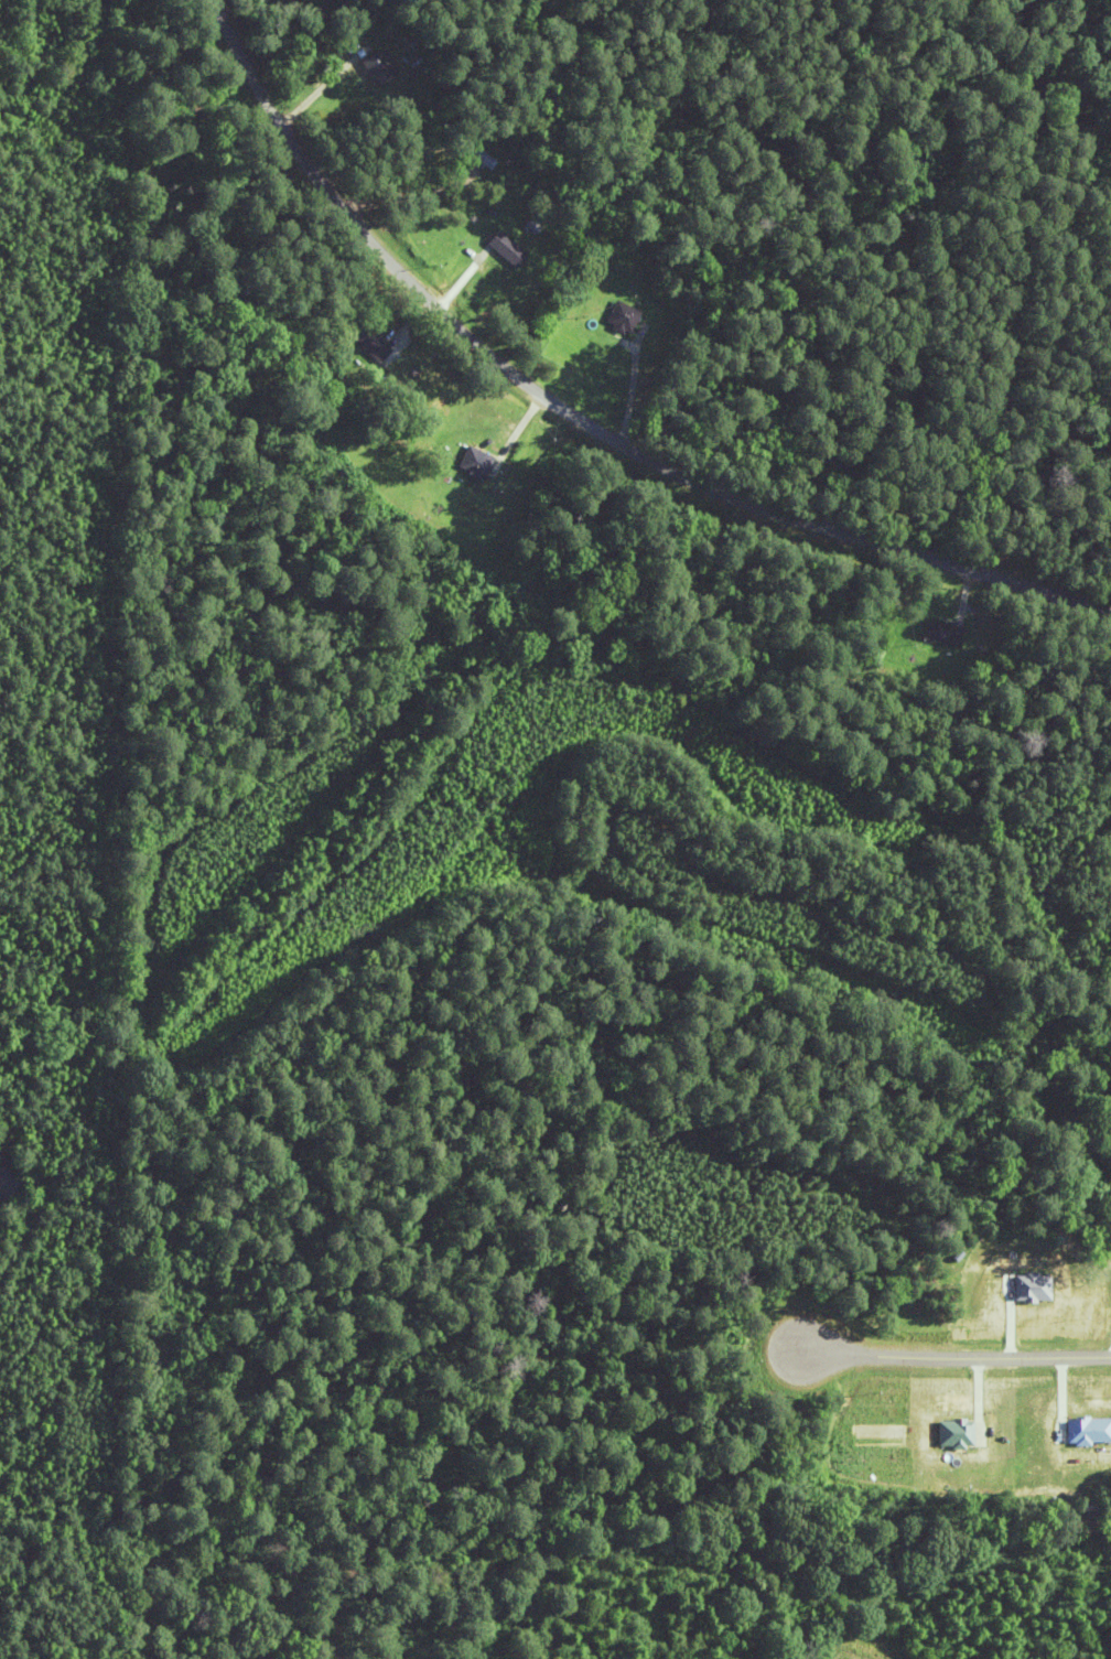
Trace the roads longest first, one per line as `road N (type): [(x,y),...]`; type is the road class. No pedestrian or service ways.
road 1 (residential): [(1110,590),(745,505),(572,420),(475,353),(381,270),(316,197),(219,50),(196,0)]
road 2 (residential): [(1110,1360),(799,1351)]

